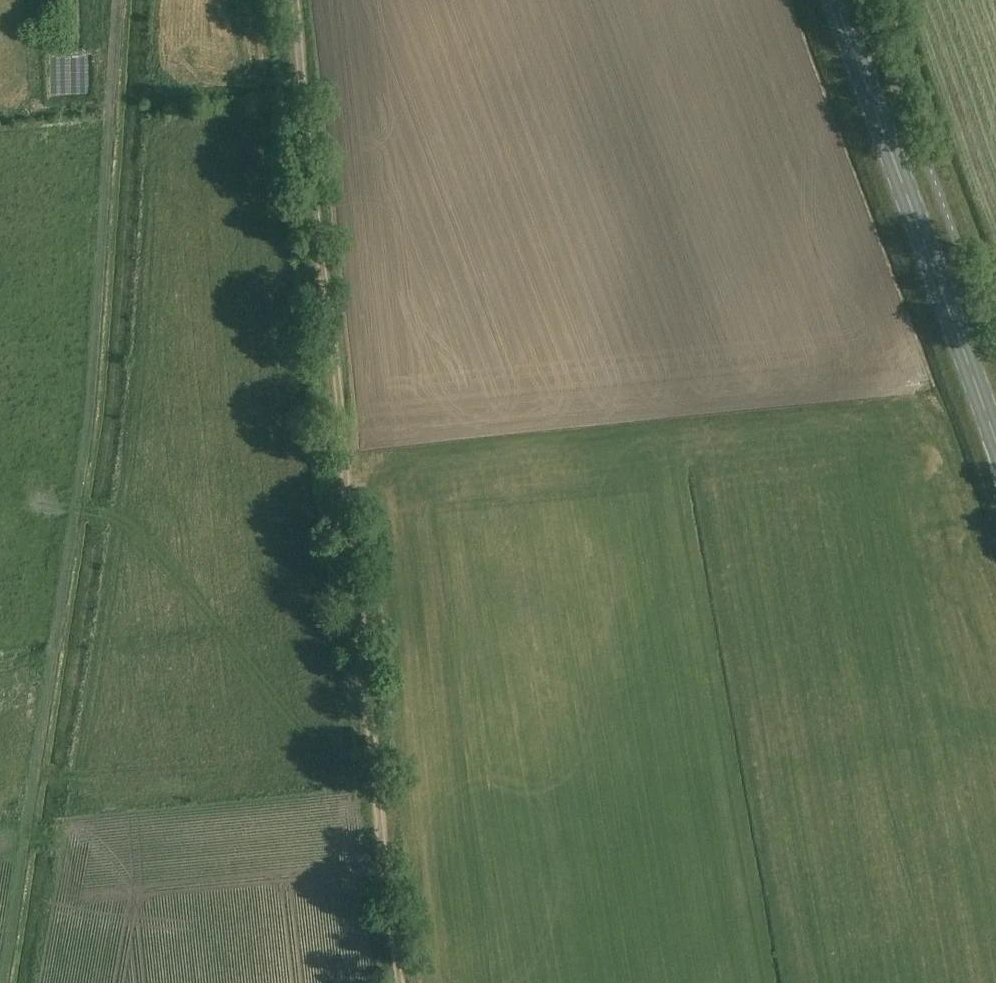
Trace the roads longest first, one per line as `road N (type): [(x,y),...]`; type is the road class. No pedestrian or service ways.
road 1 (track): [(292,0),(400,982)]
road 2 (secondary): [(833,0),(995,442)]

